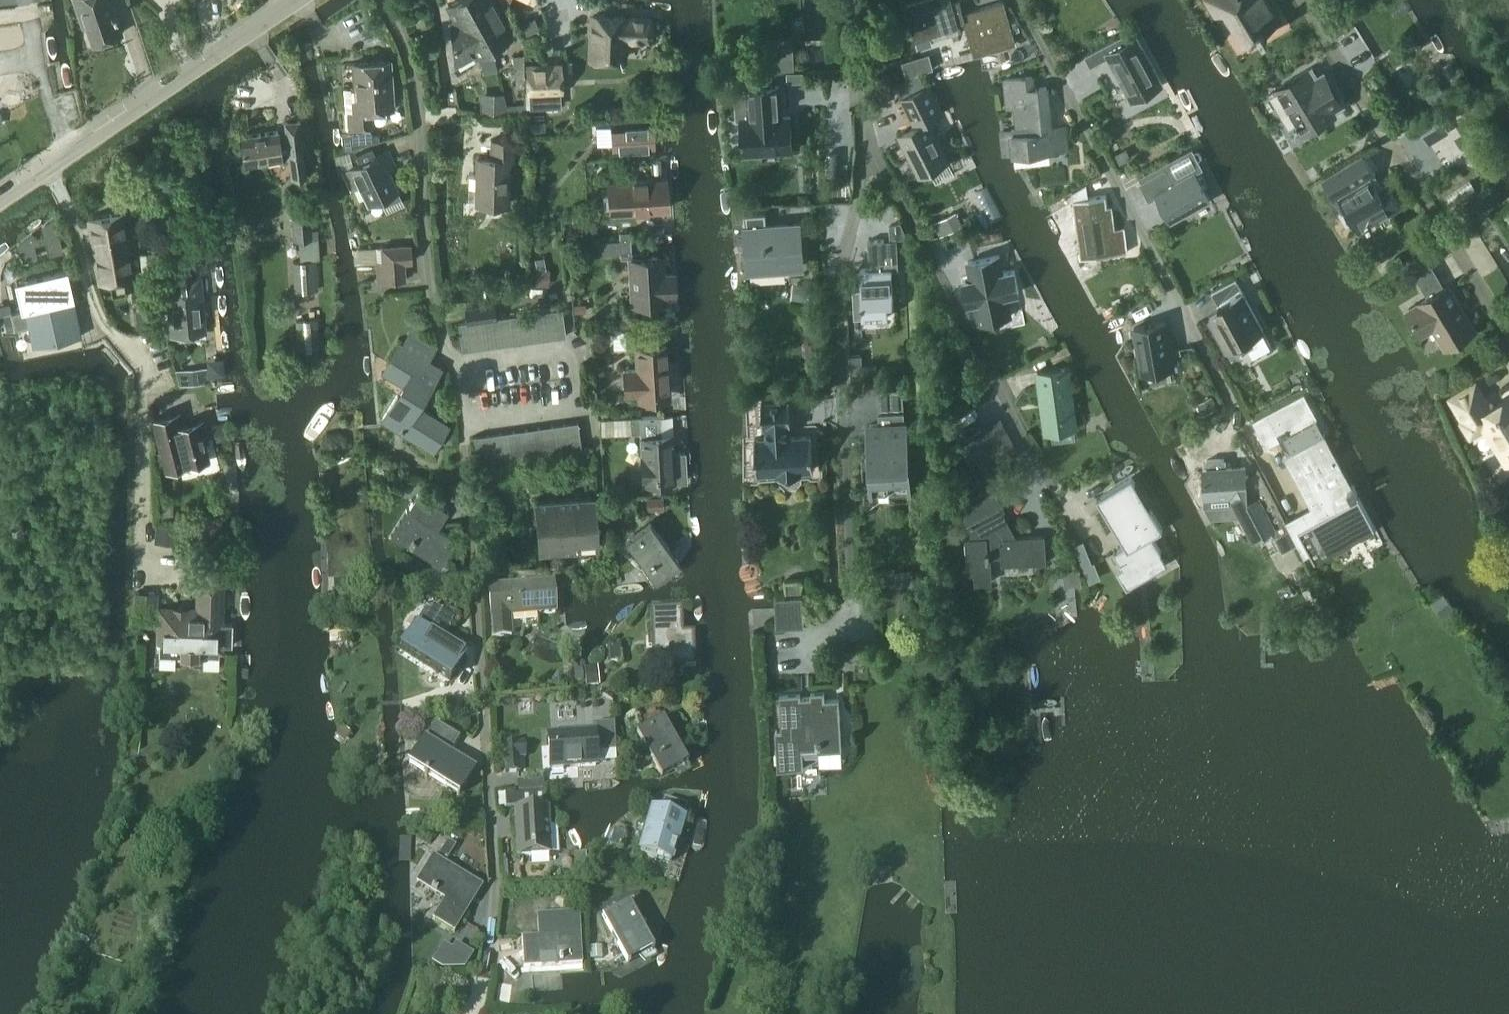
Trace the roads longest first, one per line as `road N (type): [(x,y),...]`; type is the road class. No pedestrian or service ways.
road 1 (residential): [(483,974),(493,891),(461,396),(432,295),(418,99),(409,53),(383,0)]
road 2 (residential): [(1240,419),(1017,0)]
road 3 (residential): [(852,583),(843,314),(871,137)]
road 4 (residential): [(1050,483),(871,137)]
road 5 (residential): [(0,201),(301,0)]
road 6 (residential): [(871,137),(856,0)]

